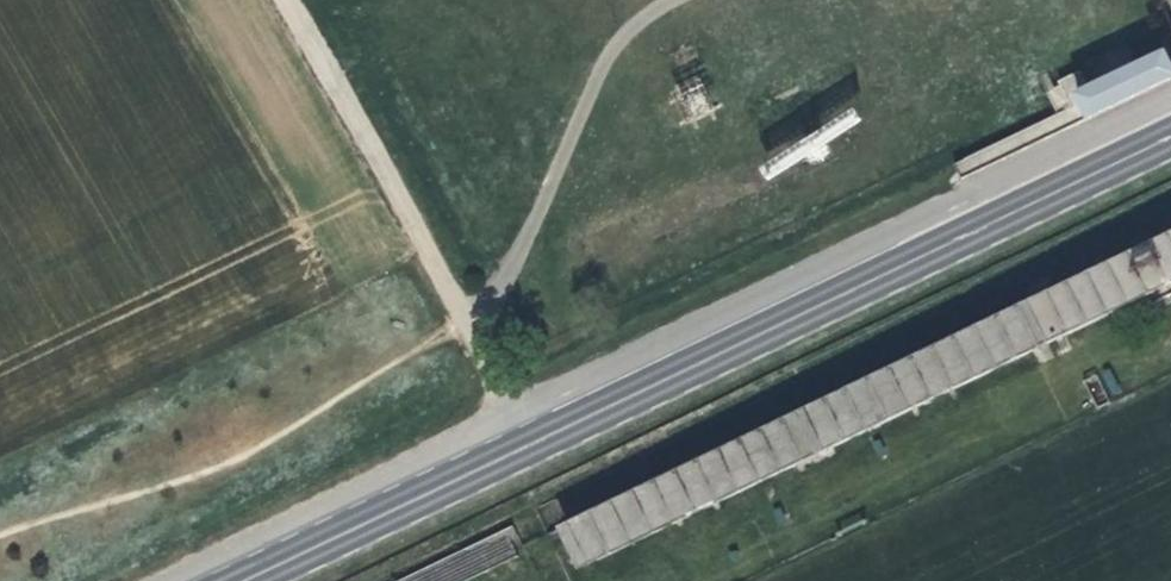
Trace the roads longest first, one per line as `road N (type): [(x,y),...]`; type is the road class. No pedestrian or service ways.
road 1 (secondary): [(1170,136),(244,580)]
road 2 (track): [(466,325),(279,0)]

